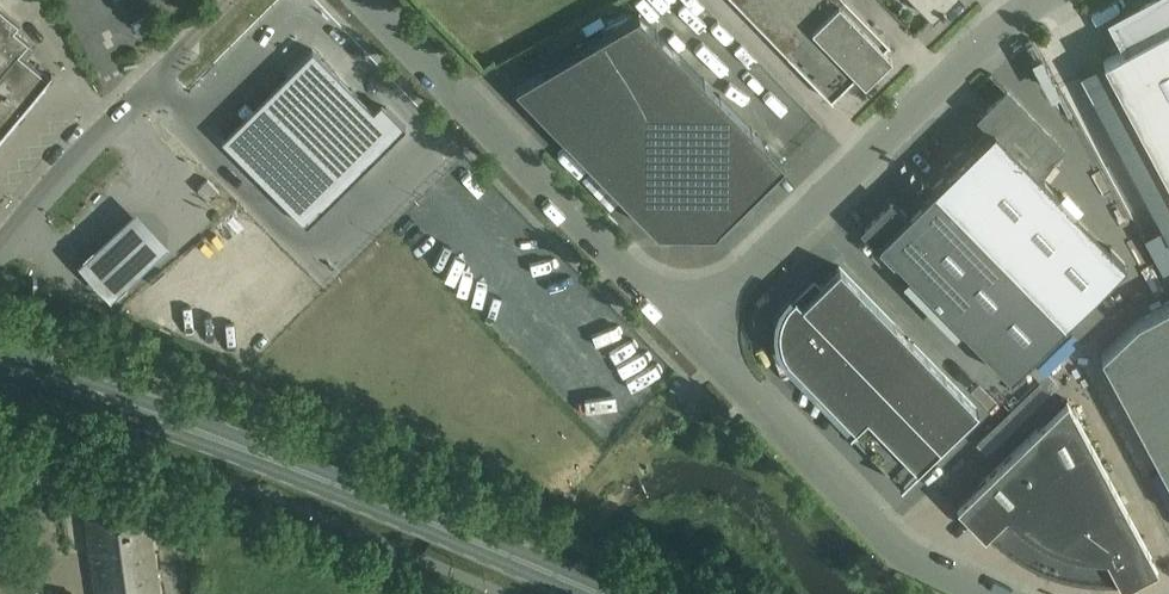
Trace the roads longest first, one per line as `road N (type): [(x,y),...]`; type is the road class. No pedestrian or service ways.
road 1 (primary): [(597,593),(347,488),(0,363)]
road 2 (unclassified): [(688,336),(1036,0)]
road 3 (unclassified): [(688,336),(365,0)]
road 4 (unclassified): [(987,593),(897,547),(688,336)]
road 5 (unclassified): [(0,249),(235,0)]

